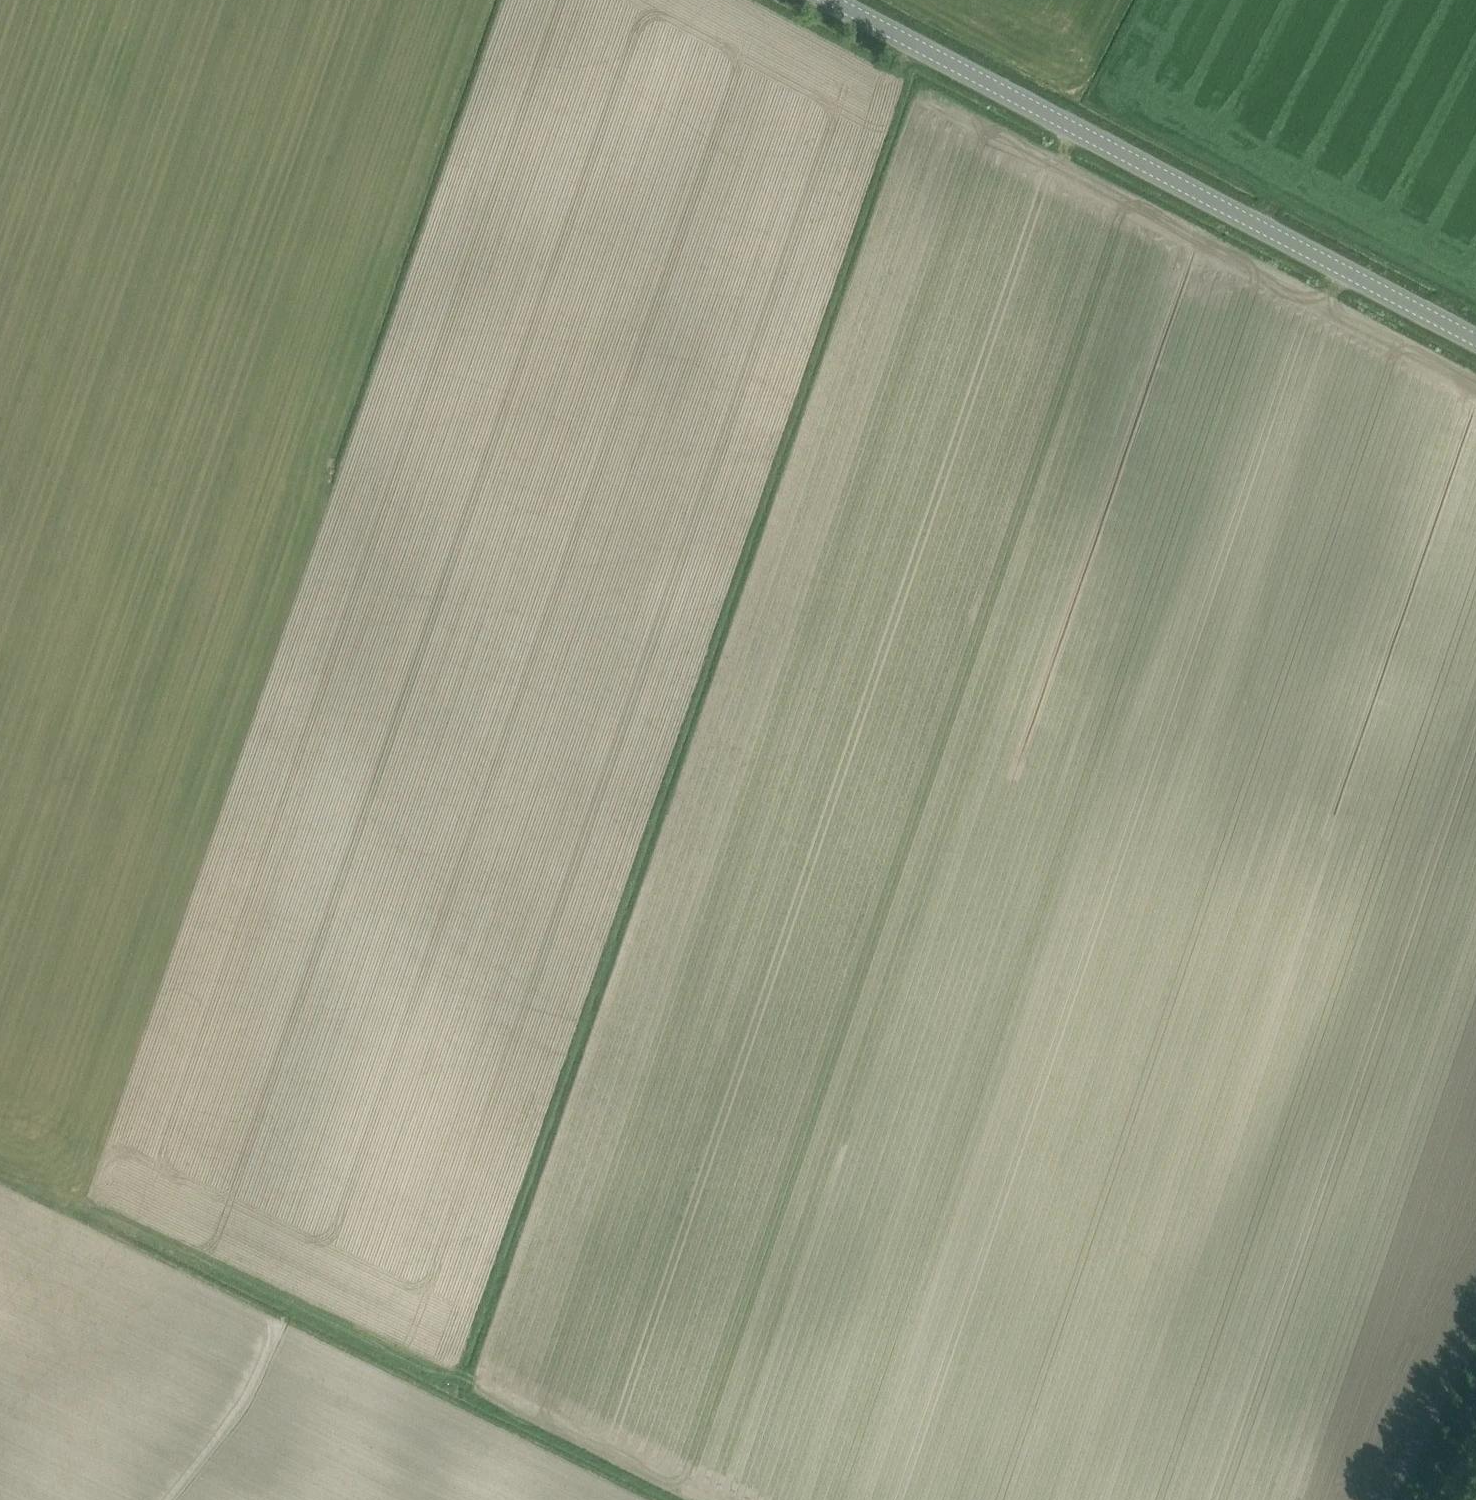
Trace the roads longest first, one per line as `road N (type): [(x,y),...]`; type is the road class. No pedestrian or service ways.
road 1 (tertiary): [(1475,339),(831,0)]

